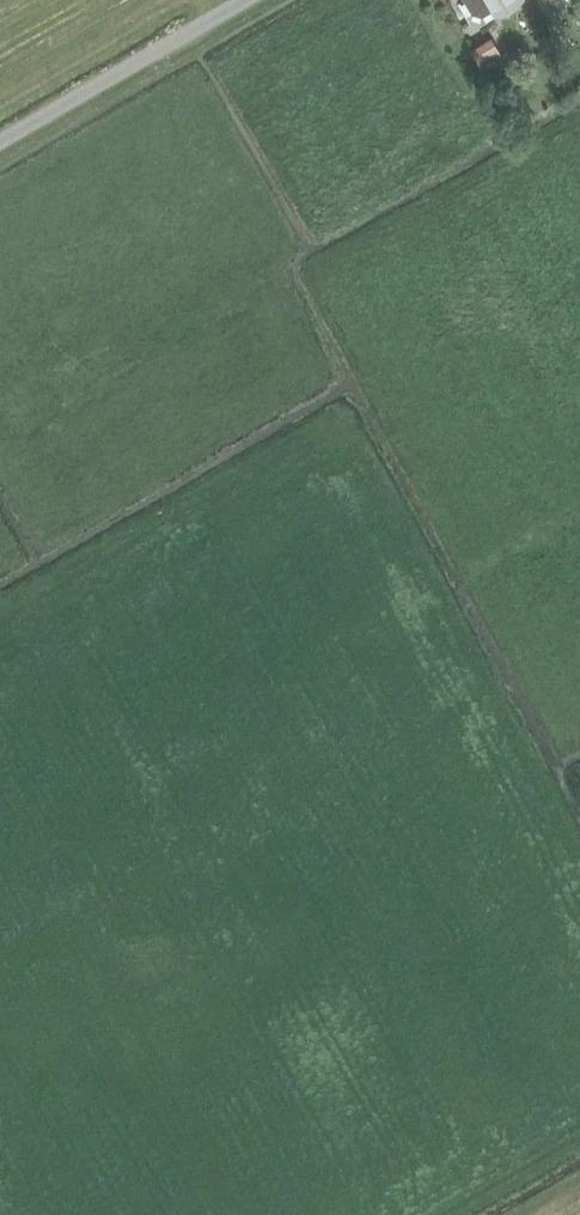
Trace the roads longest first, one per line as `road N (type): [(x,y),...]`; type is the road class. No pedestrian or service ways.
road 1 (unclassified): [(0,142),(244,0)]

